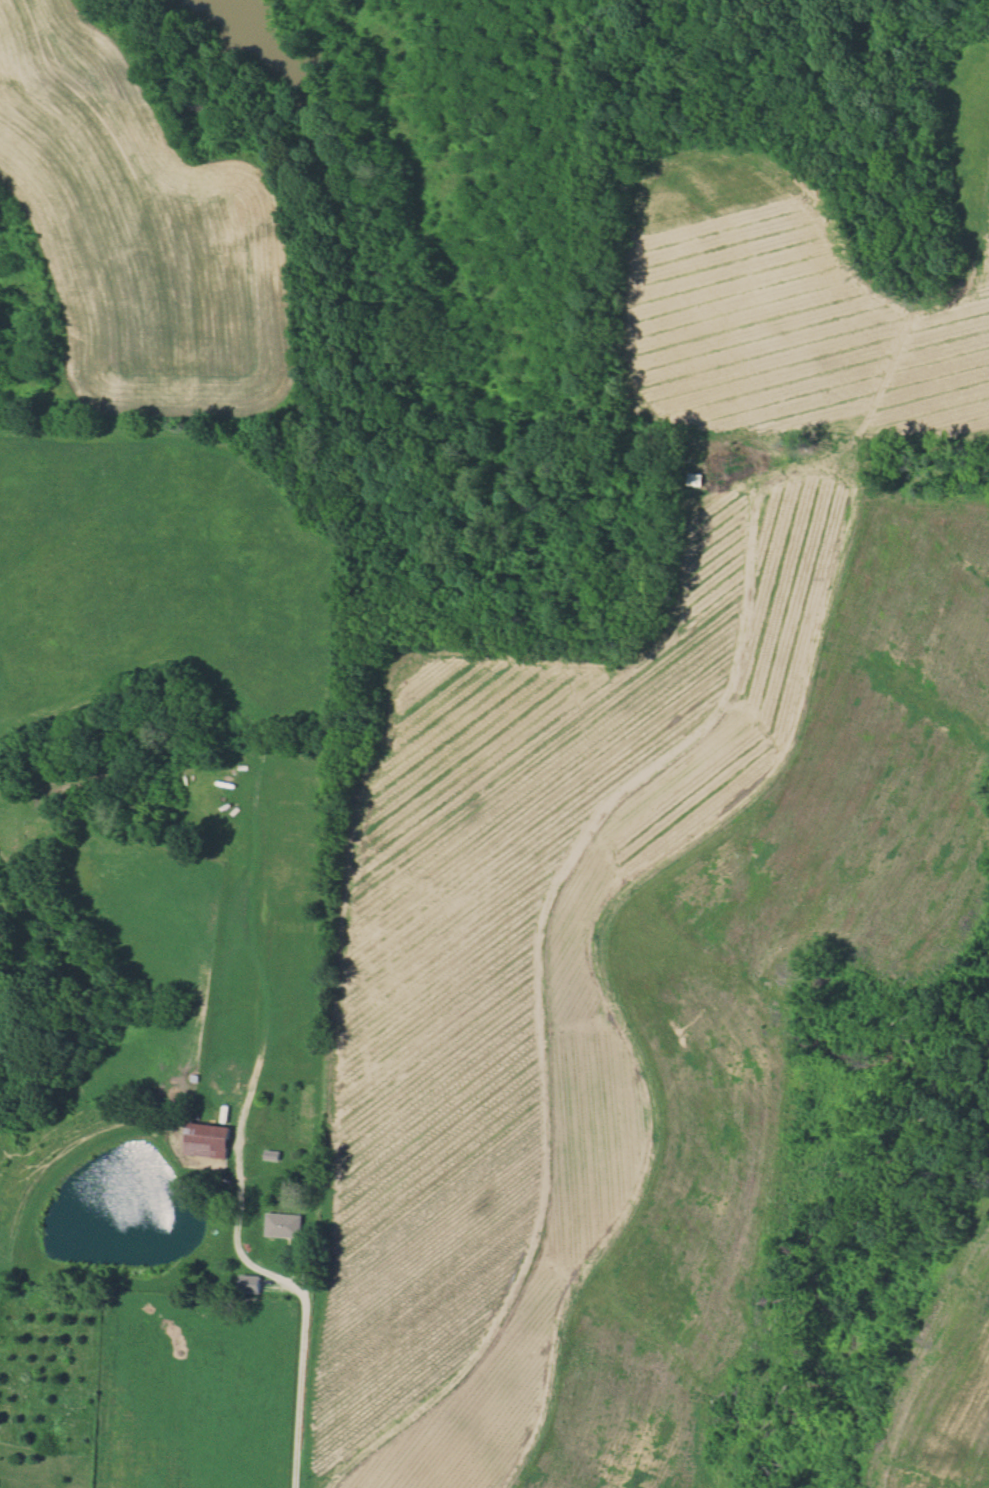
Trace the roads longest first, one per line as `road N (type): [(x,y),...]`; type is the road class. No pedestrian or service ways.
road 1 (track): [(509,1487),(535,1448),(568,1316),(638,1205),(656,1154),(656,1094),(601,968),(602,938),(624,898),(765,794),(794,747),(860,519),(853,492),(834,475),(768,492),(755,519),(730,698),(687,750),(591,826),(546,921),(537,956),(545,1217),(506,1325),(472,1368),(351,1464),(335,1487)]

